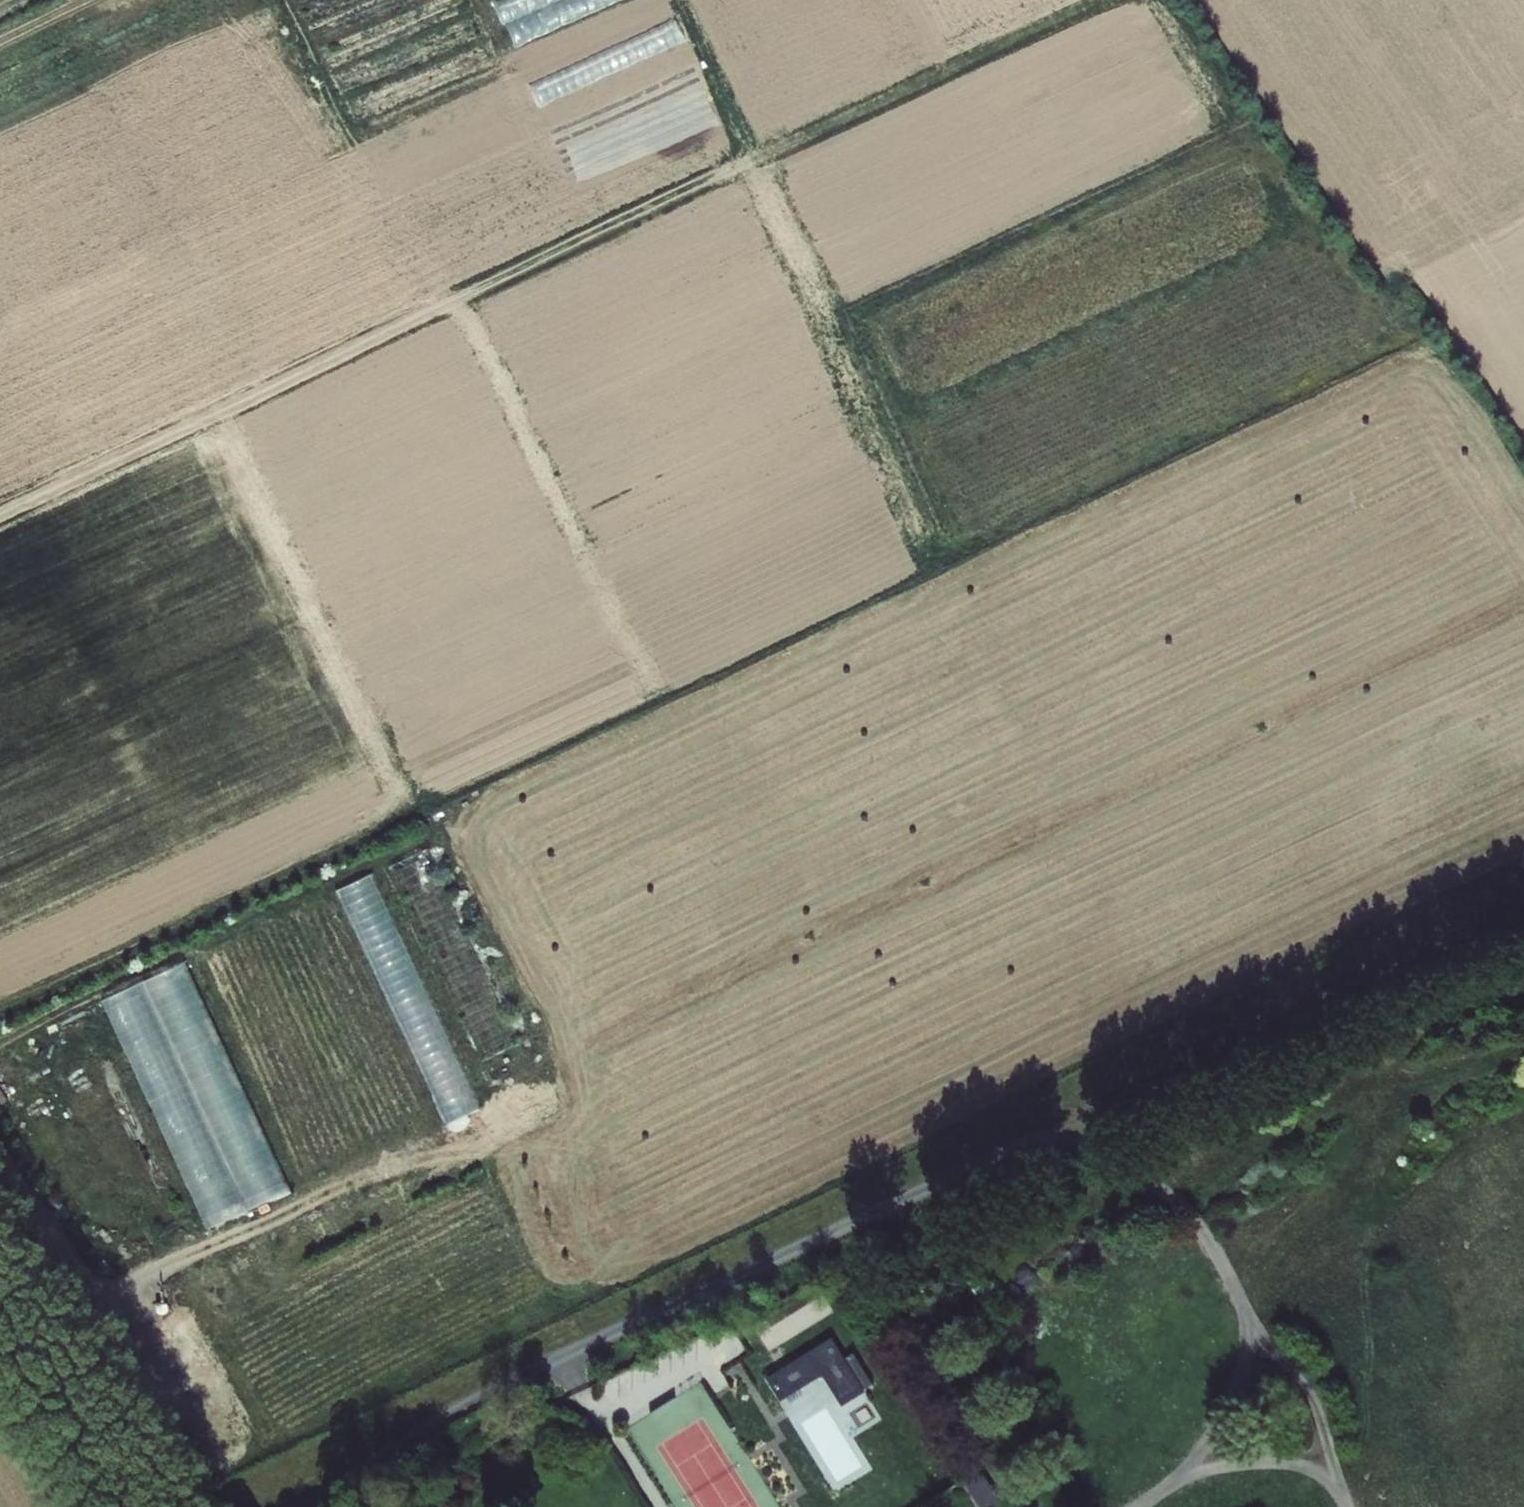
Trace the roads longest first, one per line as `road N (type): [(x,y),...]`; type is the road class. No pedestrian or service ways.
road 1 (track): [(1048,1139),(1523,912)]
road 2 (track): [(108,1506),(0,1346)]

